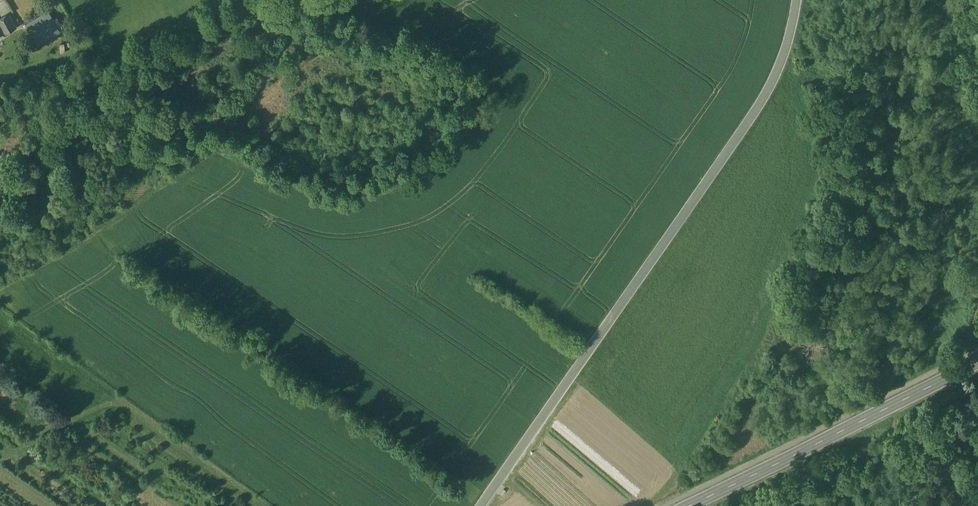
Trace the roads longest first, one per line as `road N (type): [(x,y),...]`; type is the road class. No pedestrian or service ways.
road 1 (residential): [(795,0),(788,38),(759,105),(480,505)]
road 2 (secondary): [(977,362),(686,505)]
road 3 (track): [(849,505),(898,419),(893,392)]

